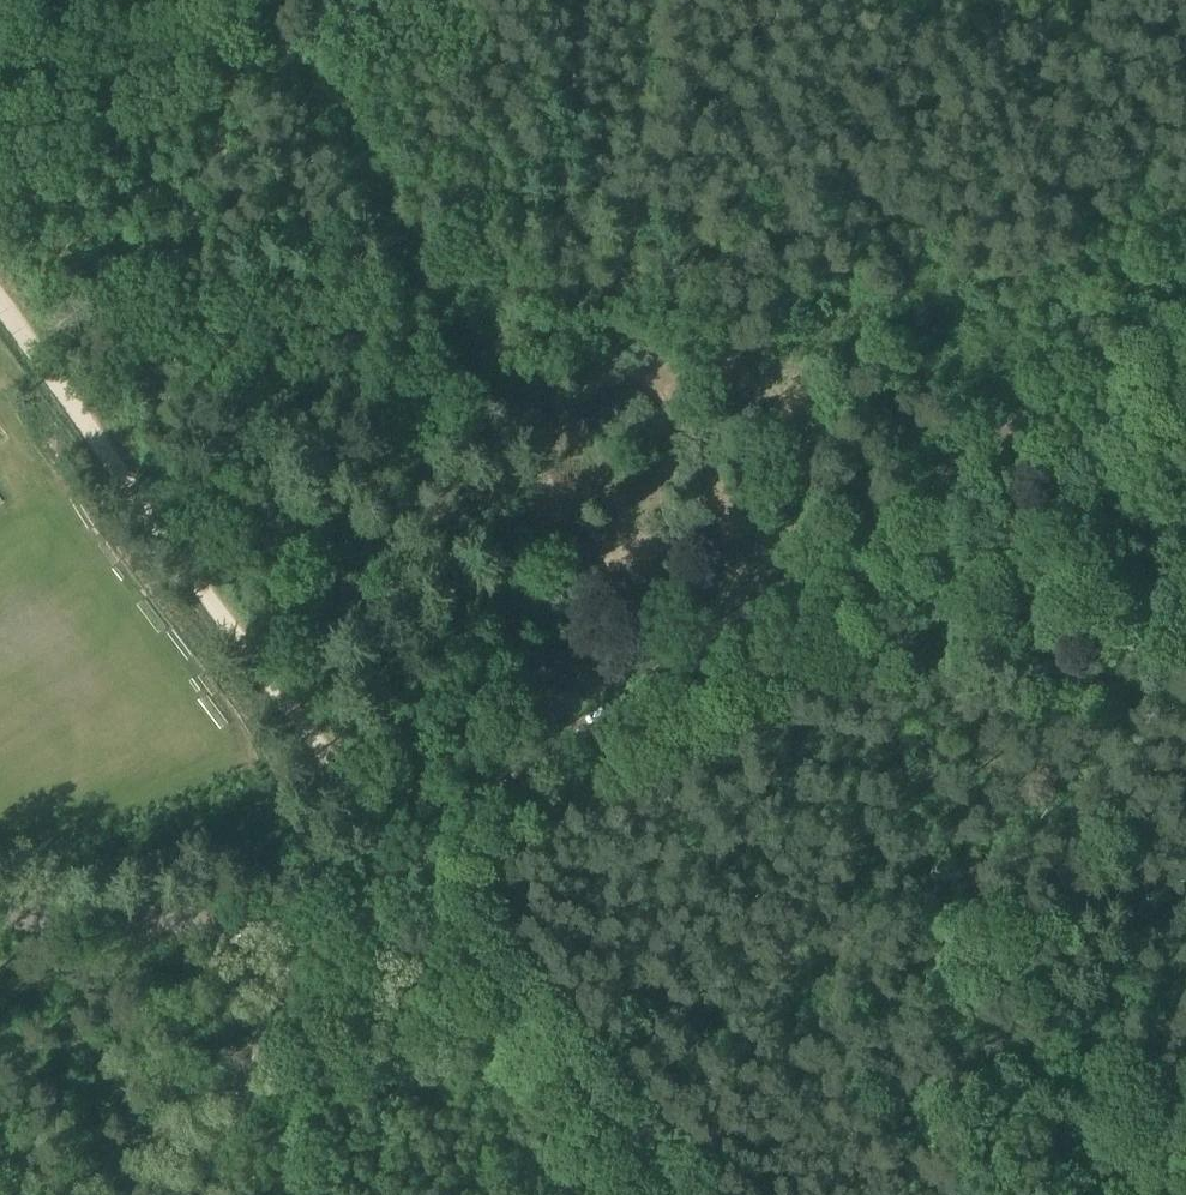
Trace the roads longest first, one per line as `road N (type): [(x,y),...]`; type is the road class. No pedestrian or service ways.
road 1 (track): [(691,1194),(439,899),(0,304)]
road 2 (tertiary): [(311,952),(408,859),(1185,310)]
road 3 (track): [(1185,426),(1017,547),(954,628),(927,928),(1026,1049),(1074,1123),(1153,1191)]
road 4 (track): [(0,192),(272,30),(294,38),(356,0)]
road 5 (unclassified): [(0,912),(214,925),(311,952)]
road 6 (tertiary): [(200,1194),(236,1101),(311,952)]

